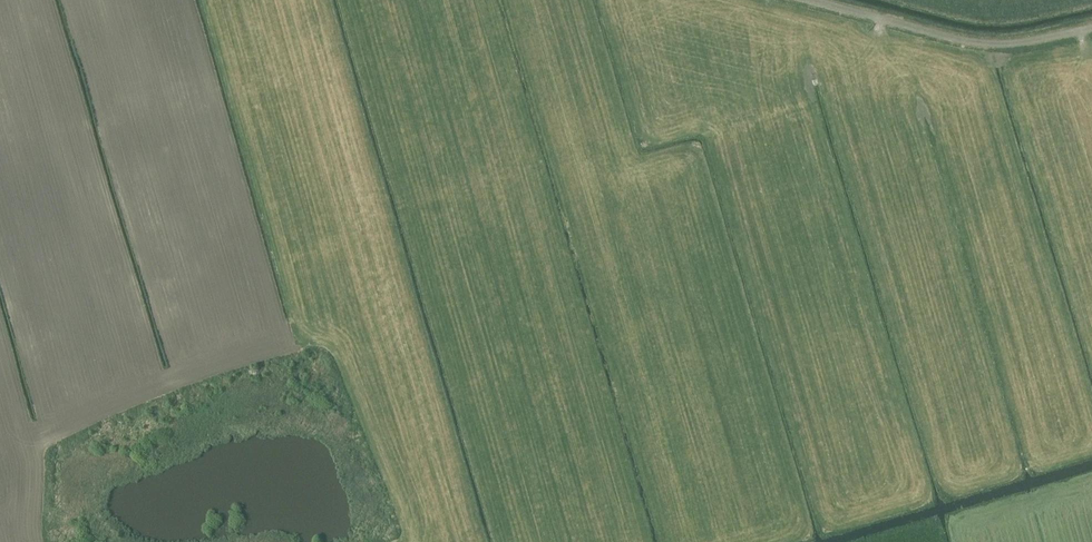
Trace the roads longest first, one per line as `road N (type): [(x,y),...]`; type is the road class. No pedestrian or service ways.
road 1 (unclassified): [(1091,30),(999,46),(800,0)]

